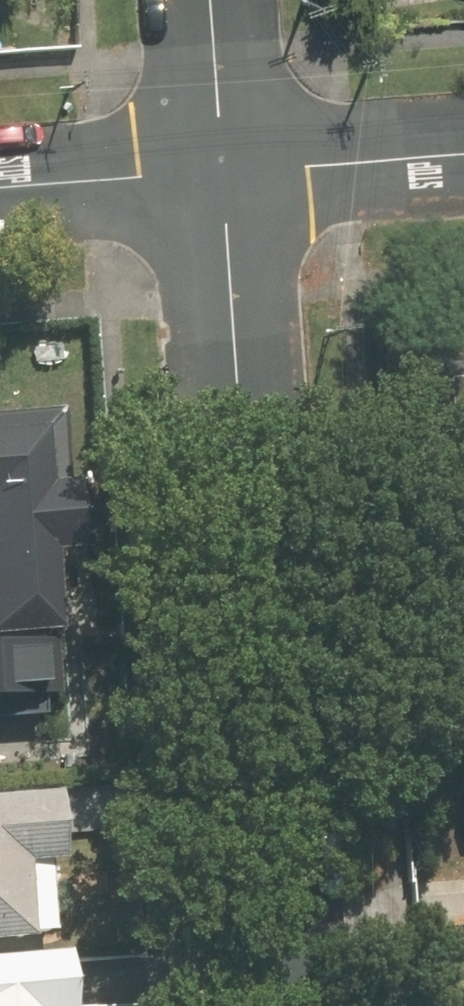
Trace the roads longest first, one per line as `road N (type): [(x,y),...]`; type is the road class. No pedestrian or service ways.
road 1 (residential): [(281,1005),(229,172)]
road 2 (residential): [(229,172),(463,155)]
road 3 (residential): [(0,188),(229,172)]
road 4 (residential): [(229,172),(216,0)]

